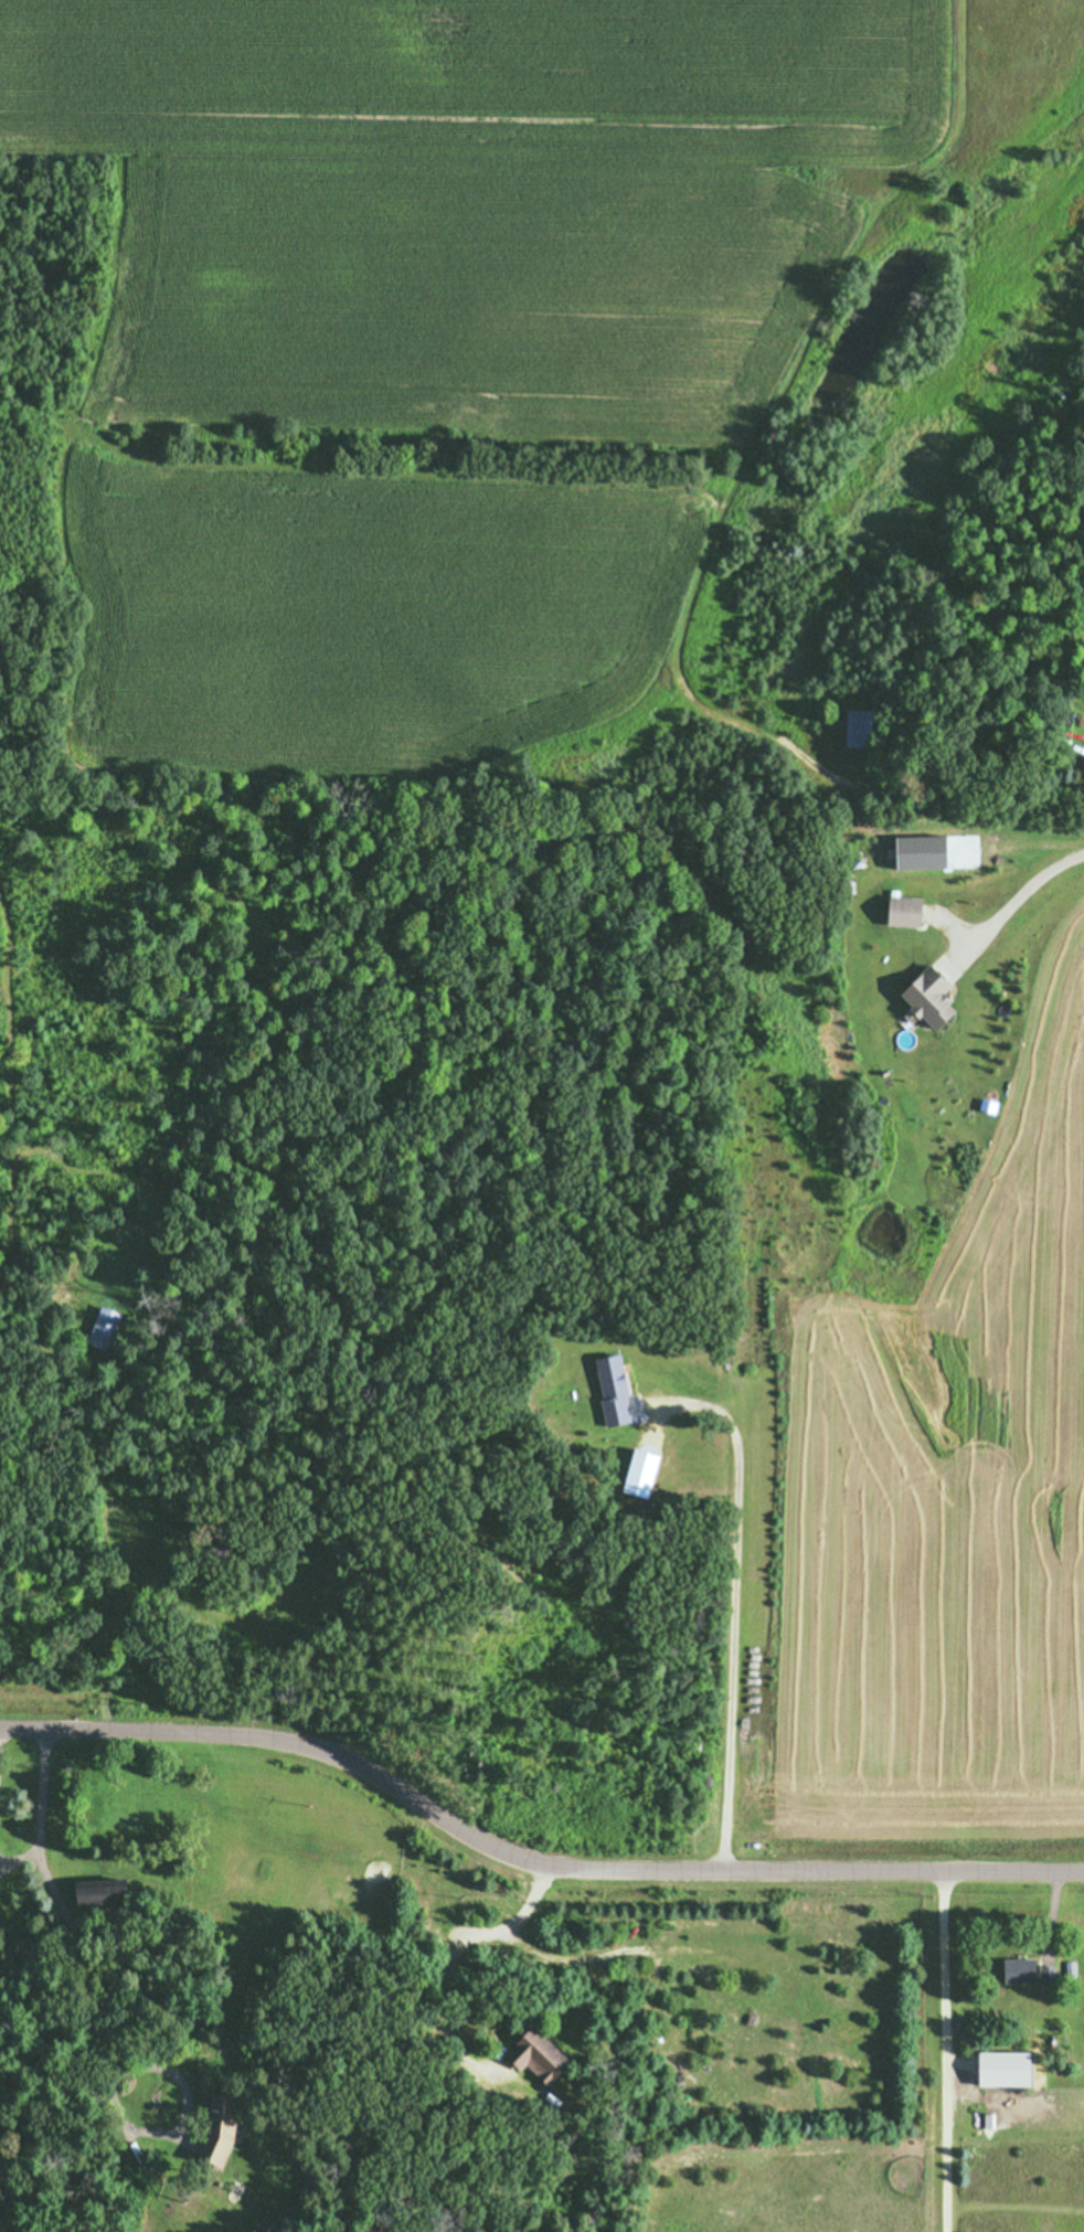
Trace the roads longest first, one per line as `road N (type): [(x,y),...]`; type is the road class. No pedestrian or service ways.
road 1 (residential): [(0,1725),(286,1737),(338,1752),(502,1850),(550,1863),(1083,1869)]

